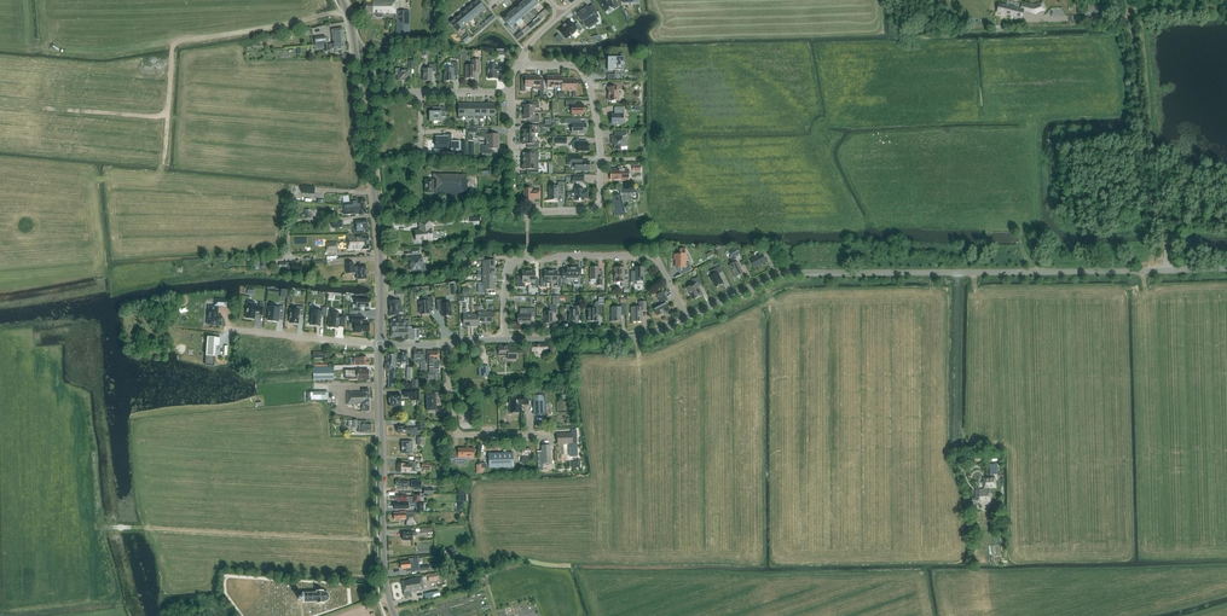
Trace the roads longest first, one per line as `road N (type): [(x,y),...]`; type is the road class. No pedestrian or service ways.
road 1 (tertiary): [(687,319),(798,273),(1226,269)]
road 2 (residential): [(520,65),(572,65),(583,72),(599,133),(598,207),(512,208),(511,92)]
road 3 (residential): [(687,319),(652,256),(562,255),(514,262),(505,339)]
road 4 (tertiary): [(396,615),(384,581),(380,344)]
road 5 (tertiary): [(380,344),(377,223),(362,97)]
road 6 (tertiary): [(505,339),(646,337),(687,319)]
road 7 (residential): [(445,344),(457,434),(534,433)]
road 8 (residential): [(226,329),(380,344)]

